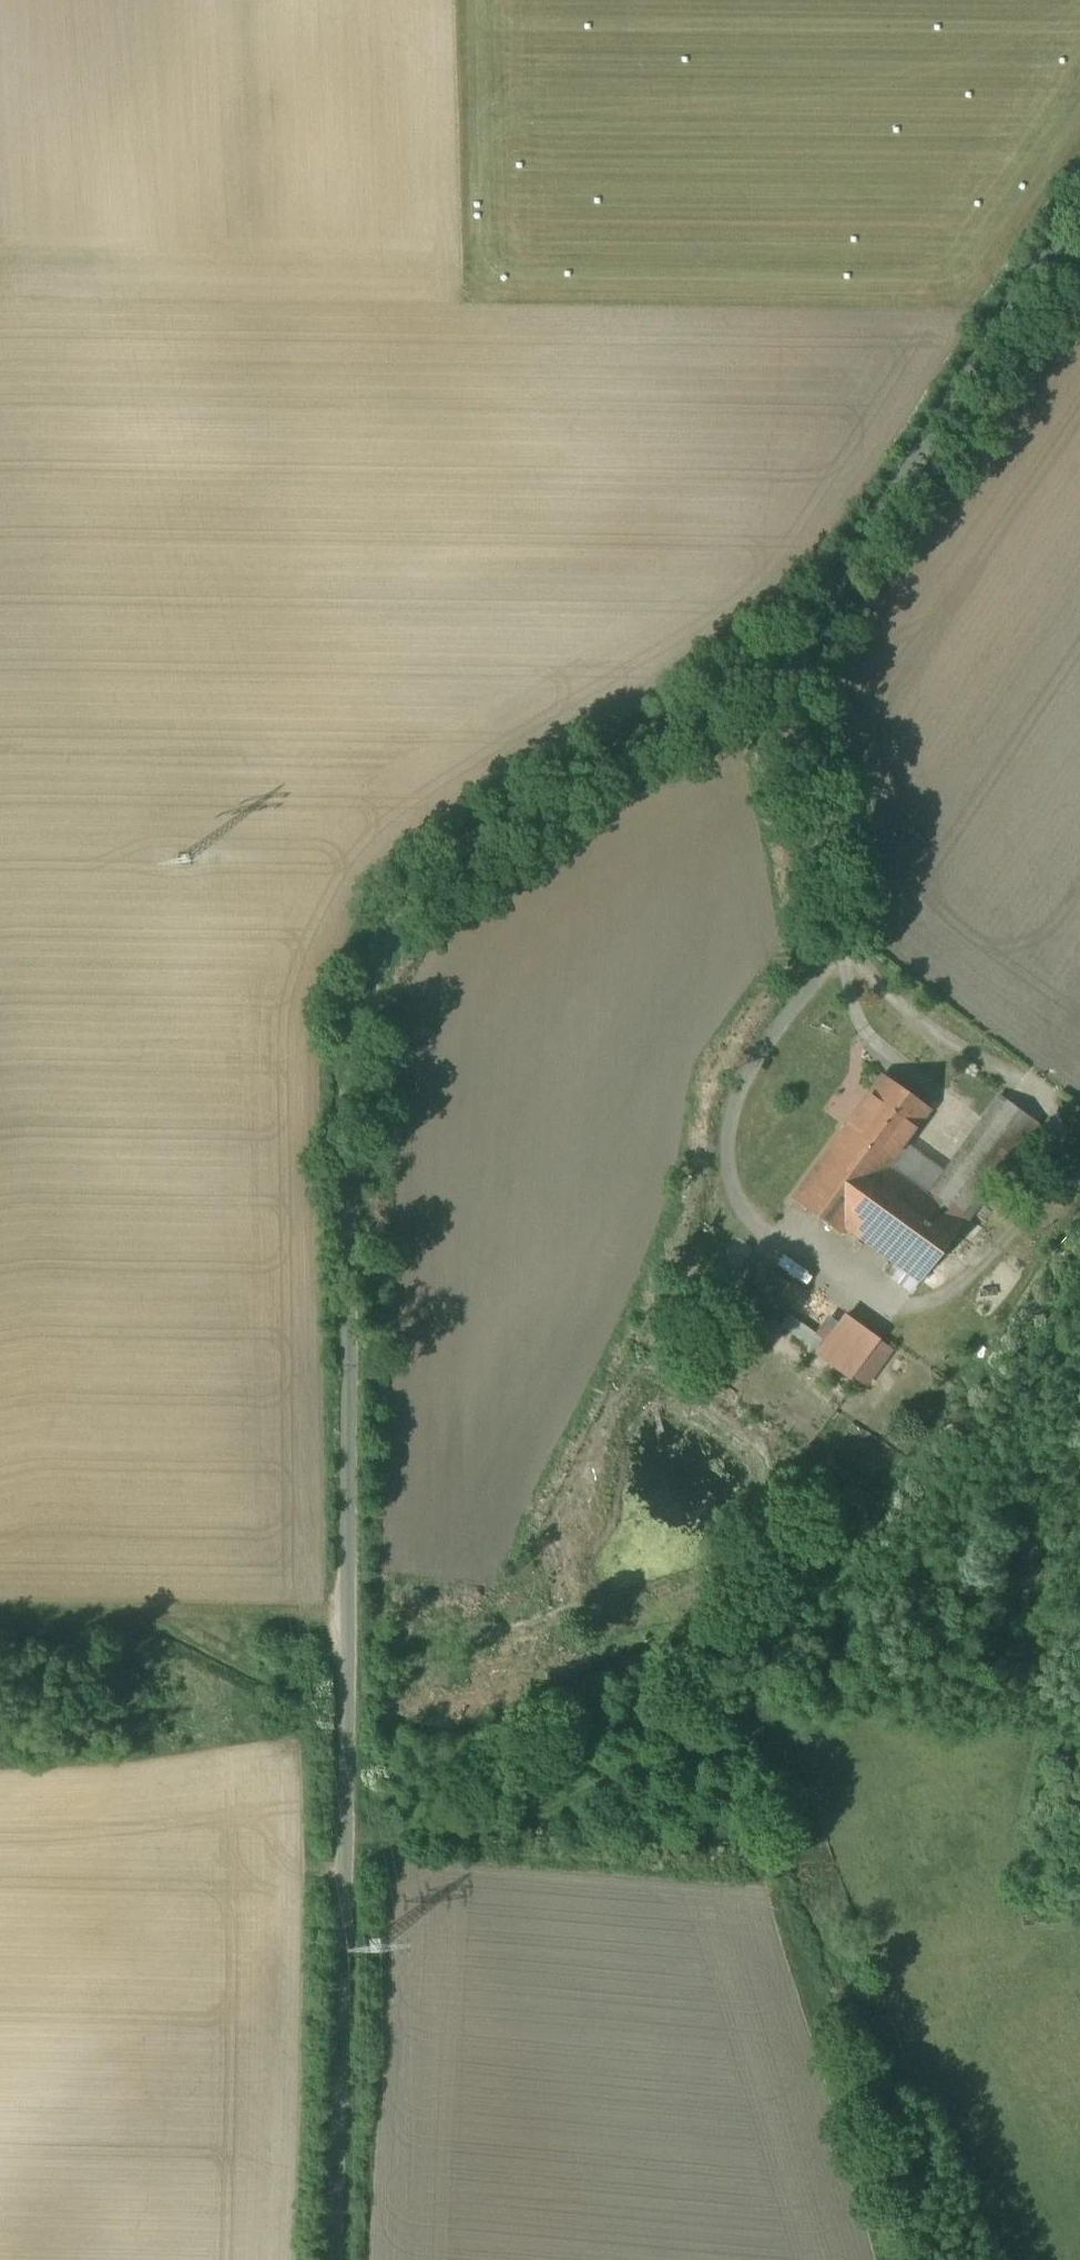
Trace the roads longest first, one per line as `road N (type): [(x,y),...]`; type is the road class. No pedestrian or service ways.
road 1 (residential): [(1079,215),(760,678),(466,849),(424,876),(391,911),(347,1065),(342,1299),(352,1744),(338,2259)]

